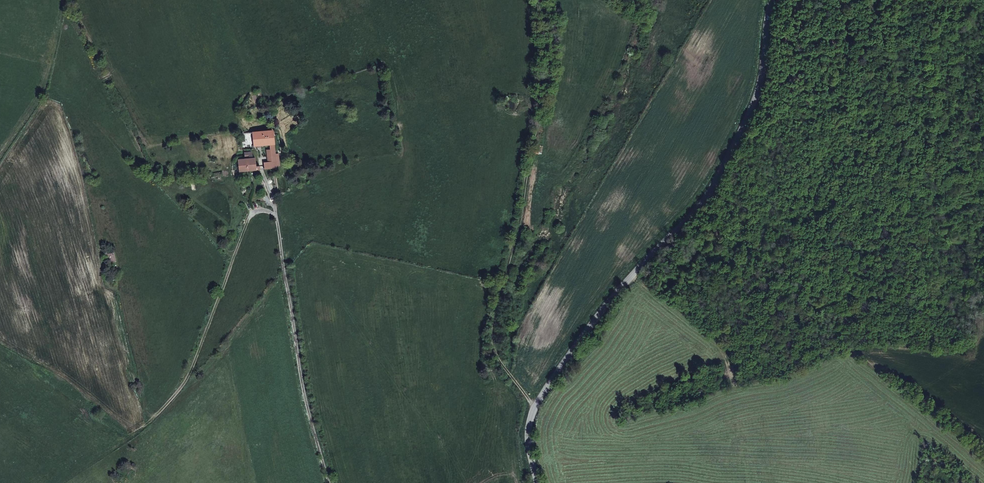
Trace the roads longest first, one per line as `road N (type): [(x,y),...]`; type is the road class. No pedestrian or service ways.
road 1 (unclassified): [(772,0),(754,105),(715,184),(555,369),(532,419),(536,482)]
road 2 (unknown): [(330,482),(307,407),(278,224),(268,211),(249,220)]

